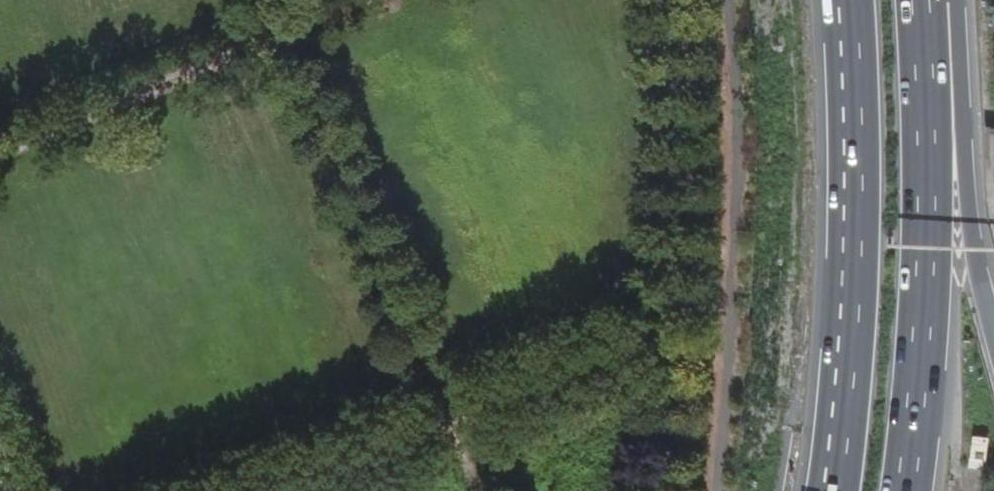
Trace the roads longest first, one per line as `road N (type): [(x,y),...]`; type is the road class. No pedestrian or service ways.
road 1 (motorway): [(903,490),(913,413),(929,0)]
road 2 (motorway): [(847,0),(853,70),(834,490)]
road 3 (motorway): [(993,311),(970,218),(962,57),(944,0)]

